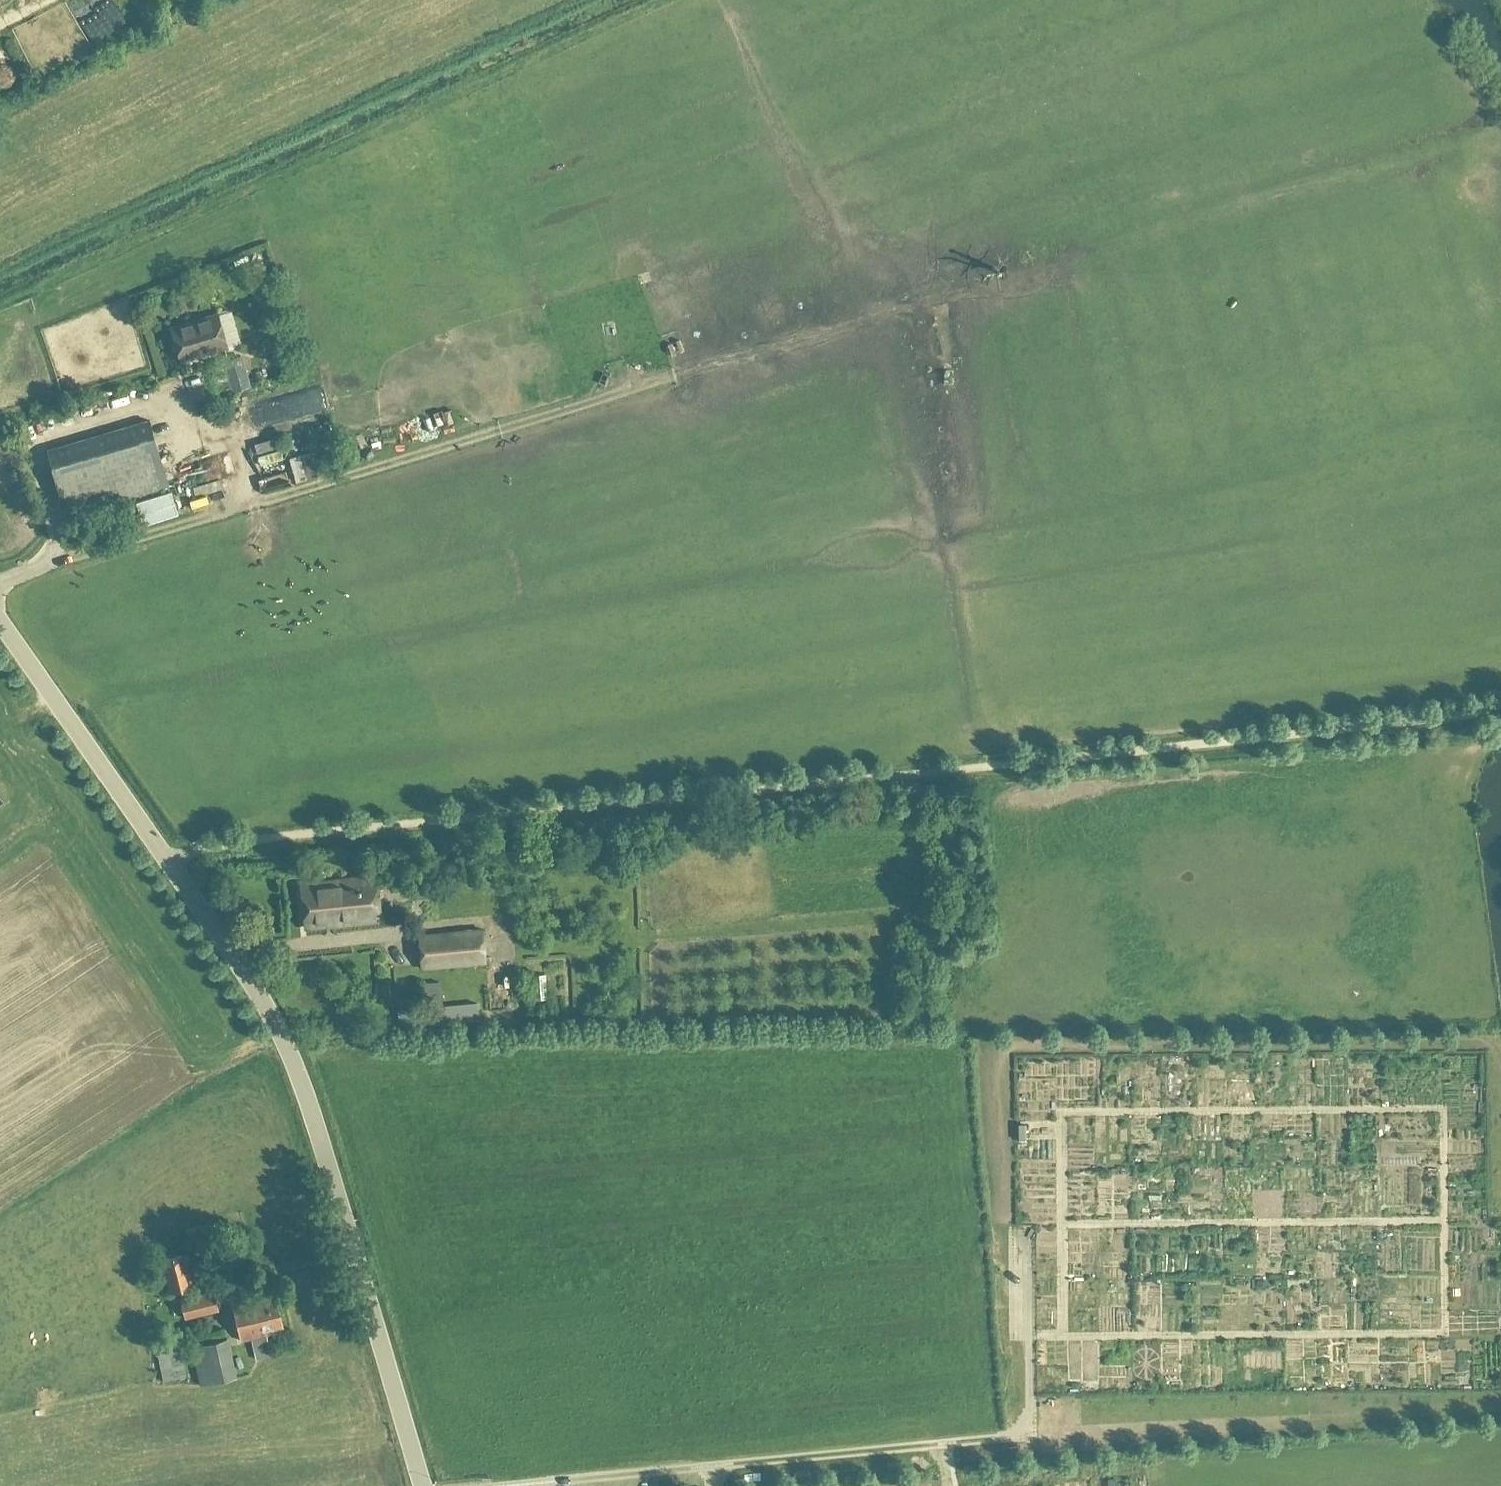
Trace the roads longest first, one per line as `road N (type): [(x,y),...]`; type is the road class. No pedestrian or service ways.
road 1 (unclassified): [(423,1485),(309,1089),(248,974),(0,619)]
road 2 (track): [(0,587),(53,559),(669,376)]

